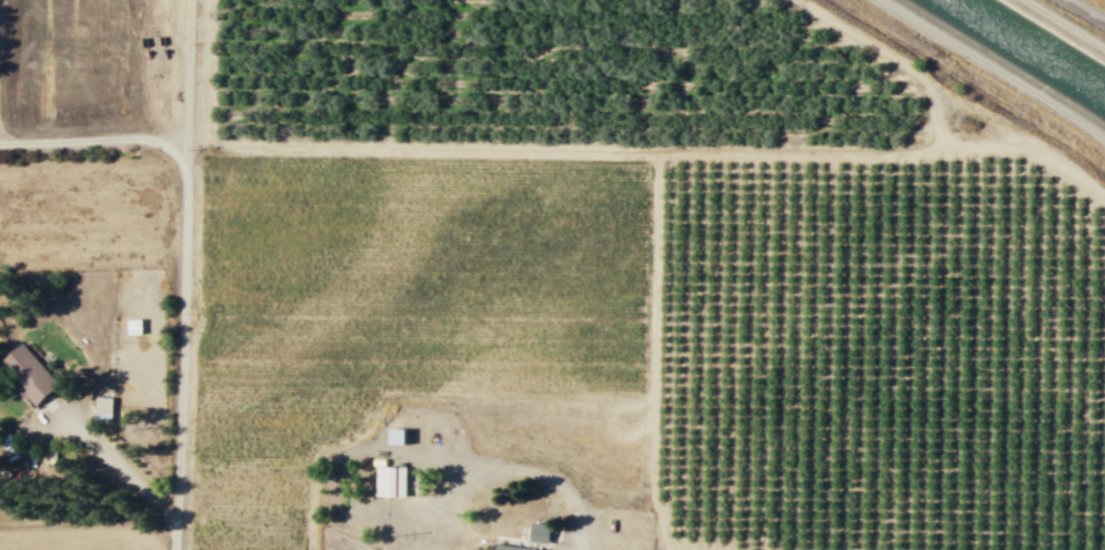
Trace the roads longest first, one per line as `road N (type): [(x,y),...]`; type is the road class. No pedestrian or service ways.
road 1 (track): [(1104,200),(1024,147),(897,154),(185,139)]
road 2 (track): [(1024,147),(797,0)]
road 3 (track): [(190,0),(183,163)]

